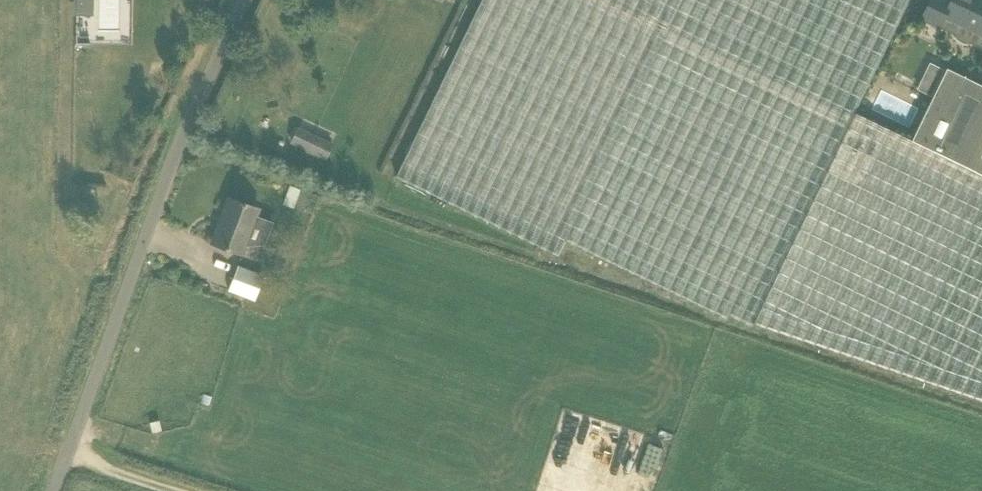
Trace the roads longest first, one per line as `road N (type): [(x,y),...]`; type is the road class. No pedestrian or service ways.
road 1 (unclassified): [(53,490),(181,137),(243,0)]

